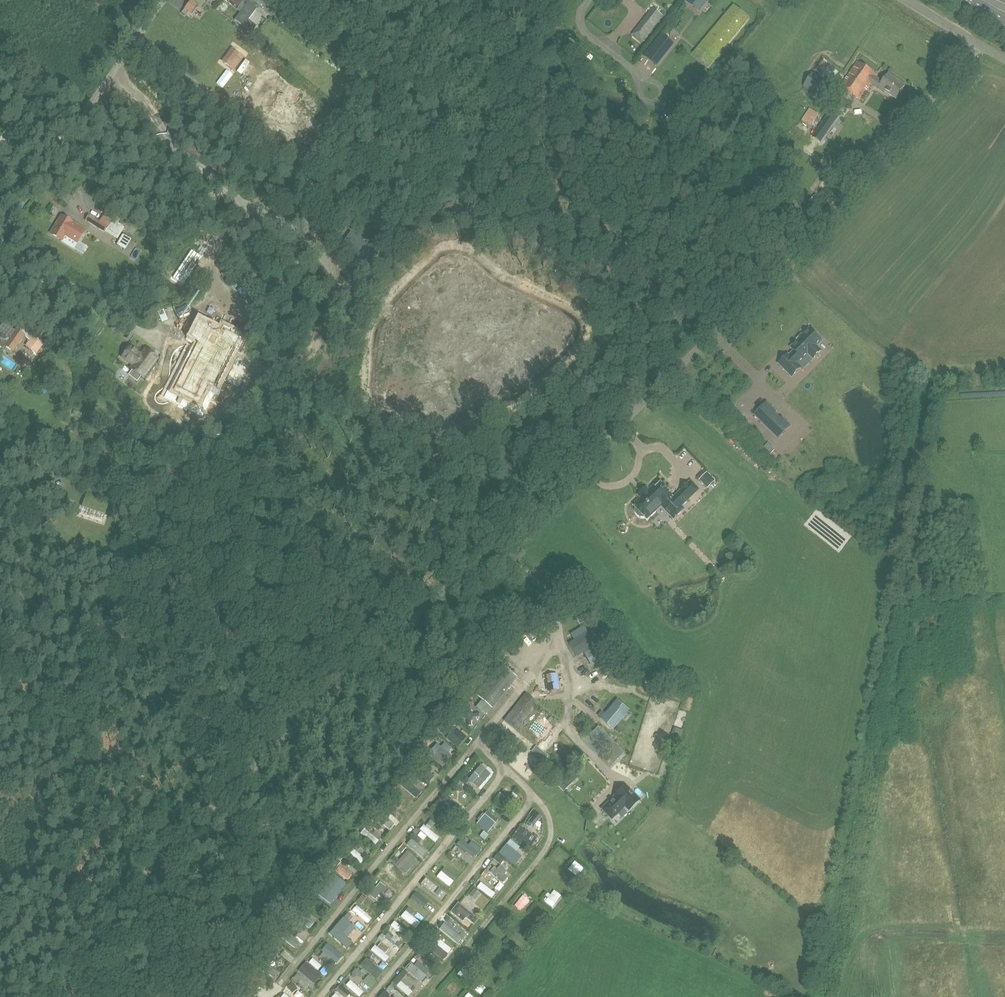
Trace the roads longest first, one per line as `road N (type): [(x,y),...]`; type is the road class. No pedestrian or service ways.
road 1 (unclassified): [(74,996),(68,977),(165,857),(817,228),(977,44)]
road 2 (unclassified): [(0,238),(164,0)]

